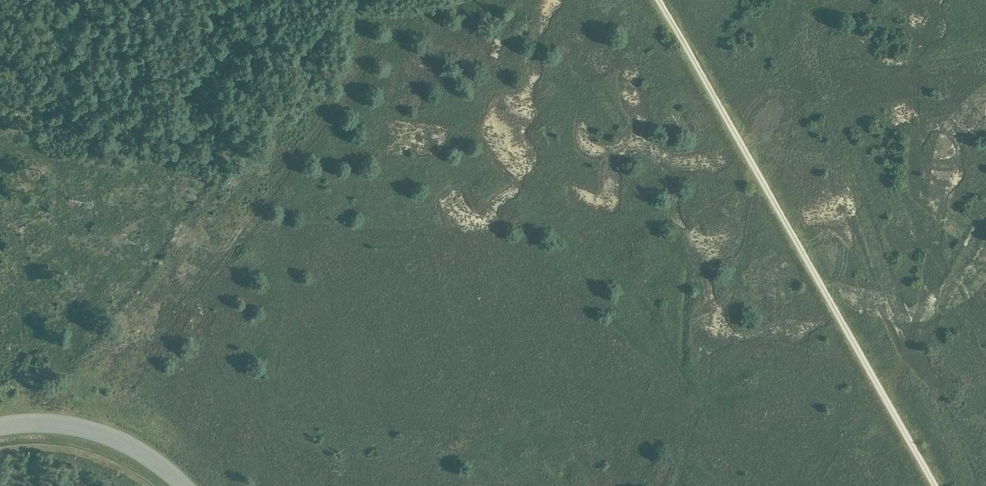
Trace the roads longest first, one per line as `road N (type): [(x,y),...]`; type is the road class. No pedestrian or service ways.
road 1 (unclassified): [(0,428),(53,424),(102,434),(184,485)]

